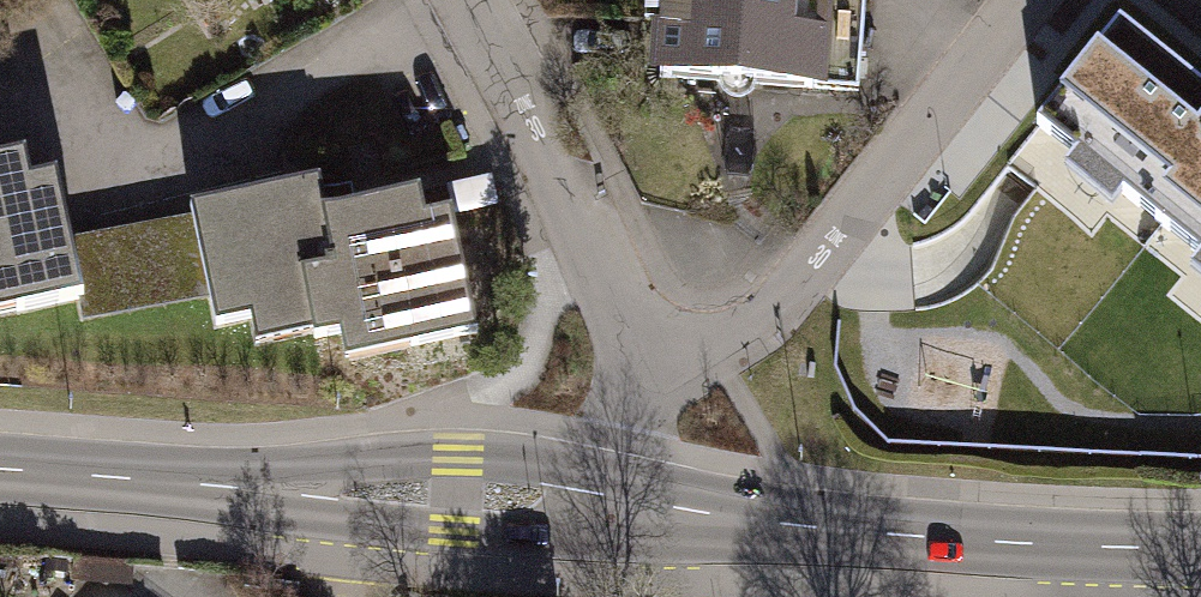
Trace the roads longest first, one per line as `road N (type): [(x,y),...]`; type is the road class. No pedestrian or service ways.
road 1 (secondary): [(0,470),(459,493),(608,510)]
road 2 (secondary): [(608,510),(1066,548),(1200,548)]
road 3 (residential): [(653,369),(754,327),(1018,0)]
road 4 (residential): [(653,369),(469,0)]
road 5 (residential): [(608,510),(653,369)]

